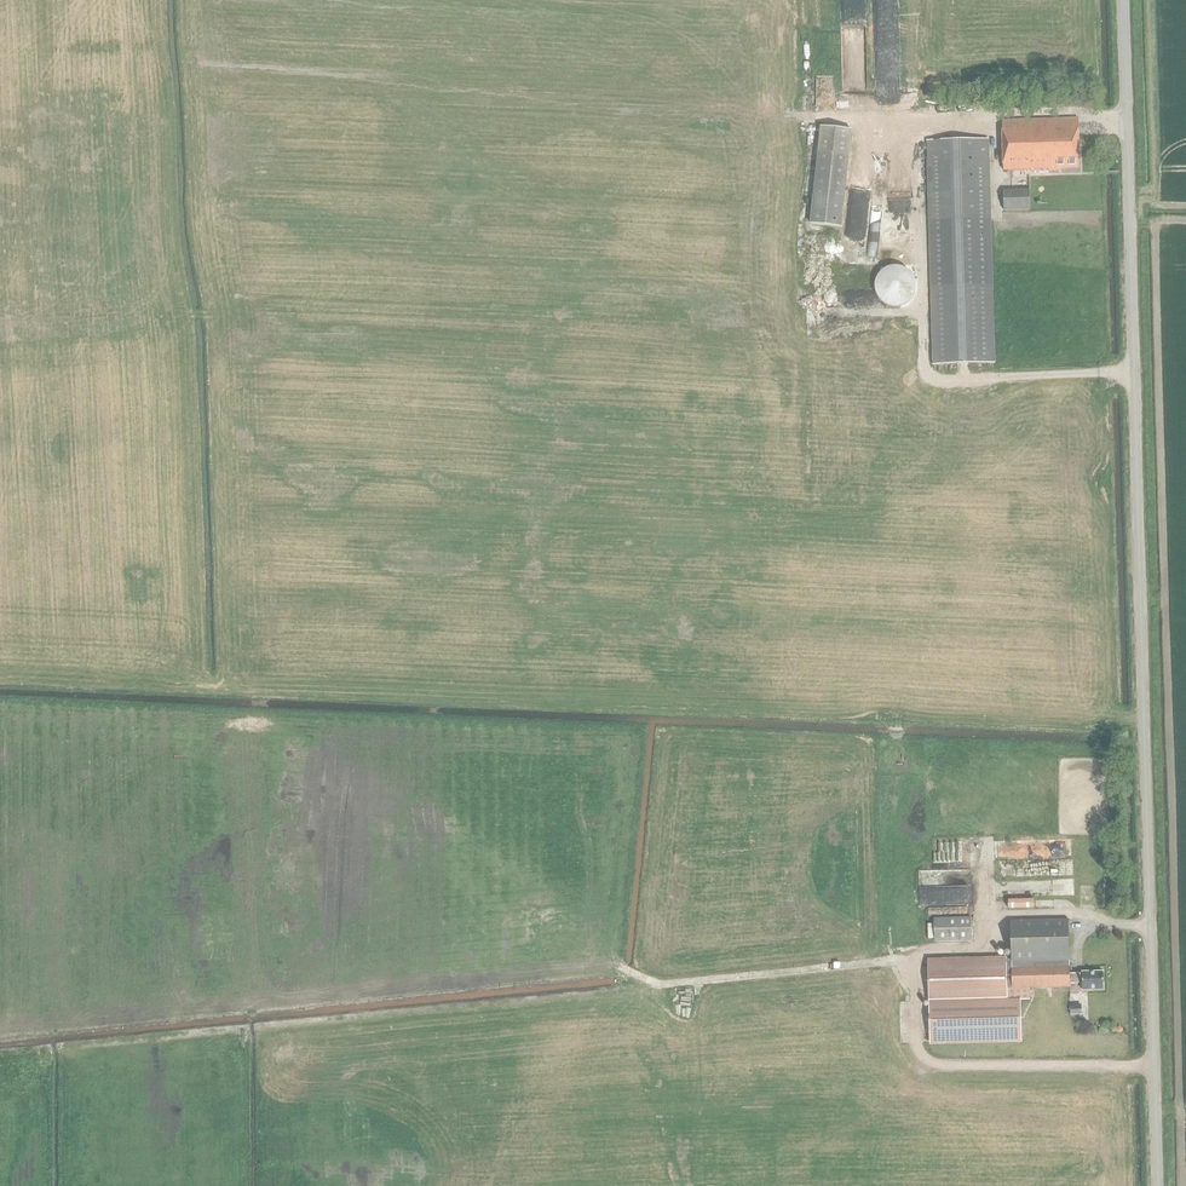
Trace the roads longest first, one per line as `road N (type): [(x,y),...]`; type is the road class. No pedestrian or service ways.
road 1 (unclassified): [(1159,1185),(1123,0)]

